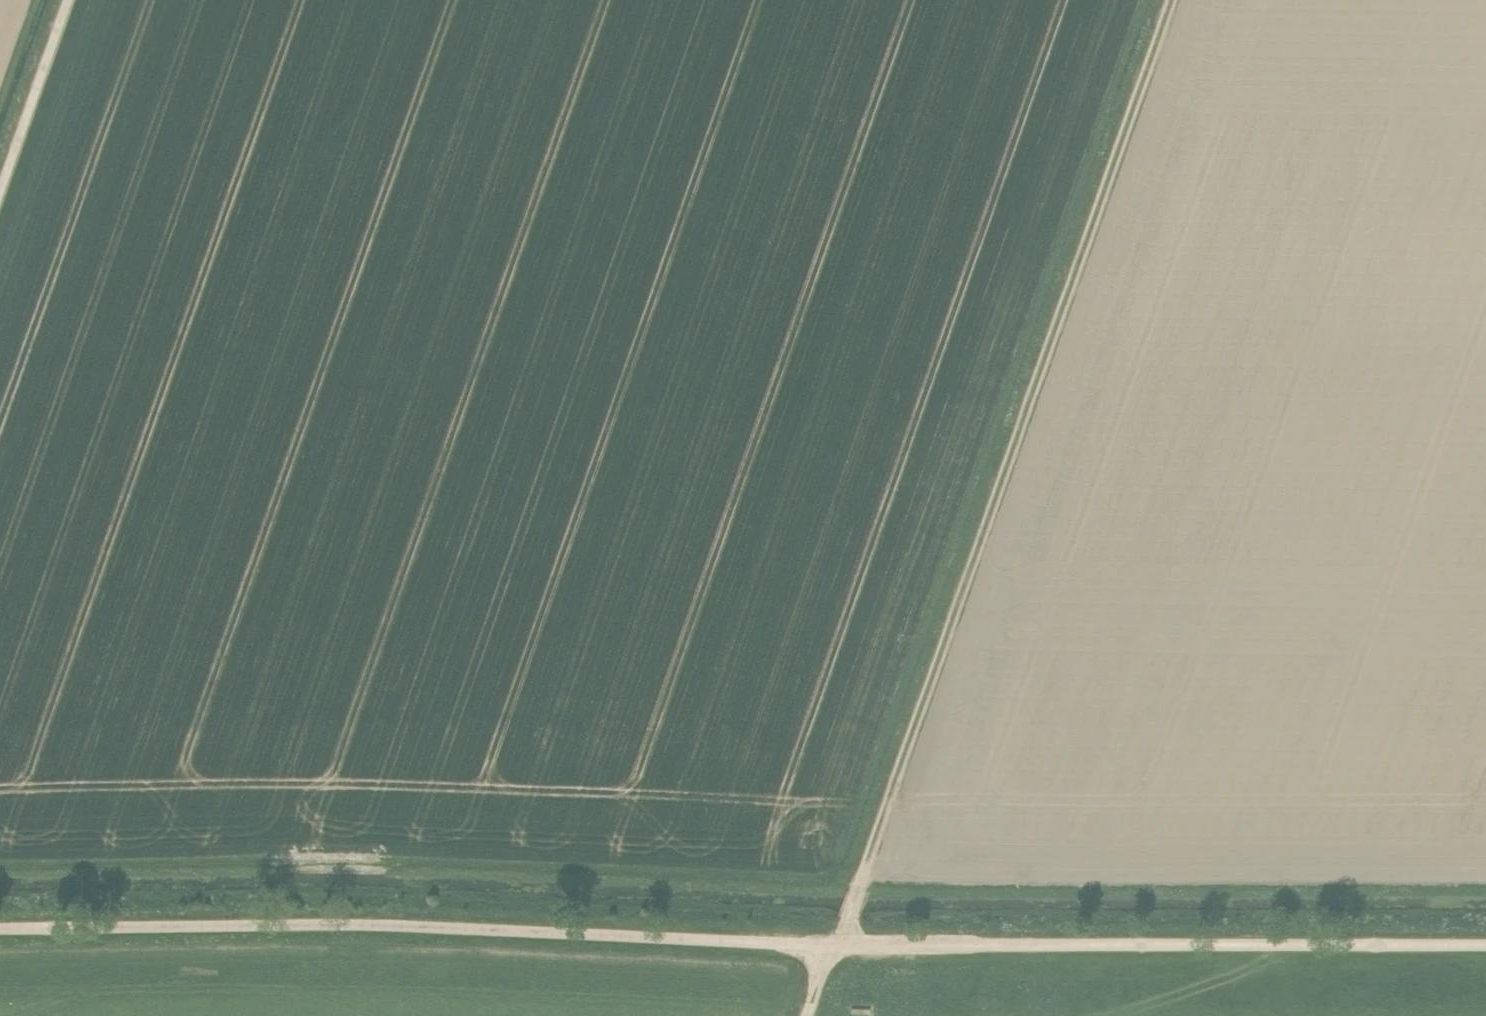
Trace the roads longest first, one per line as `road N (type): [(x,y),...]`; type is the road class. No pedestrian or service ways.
road 1 (track): [(833,946),(1166,0)]
road 2 (unclassified): [(0,931),(413,925),(833,946)]
road 3 (unclassified): [(1485,947),(833,946)]
road 4 (track): [(64,0),(0,182)]

